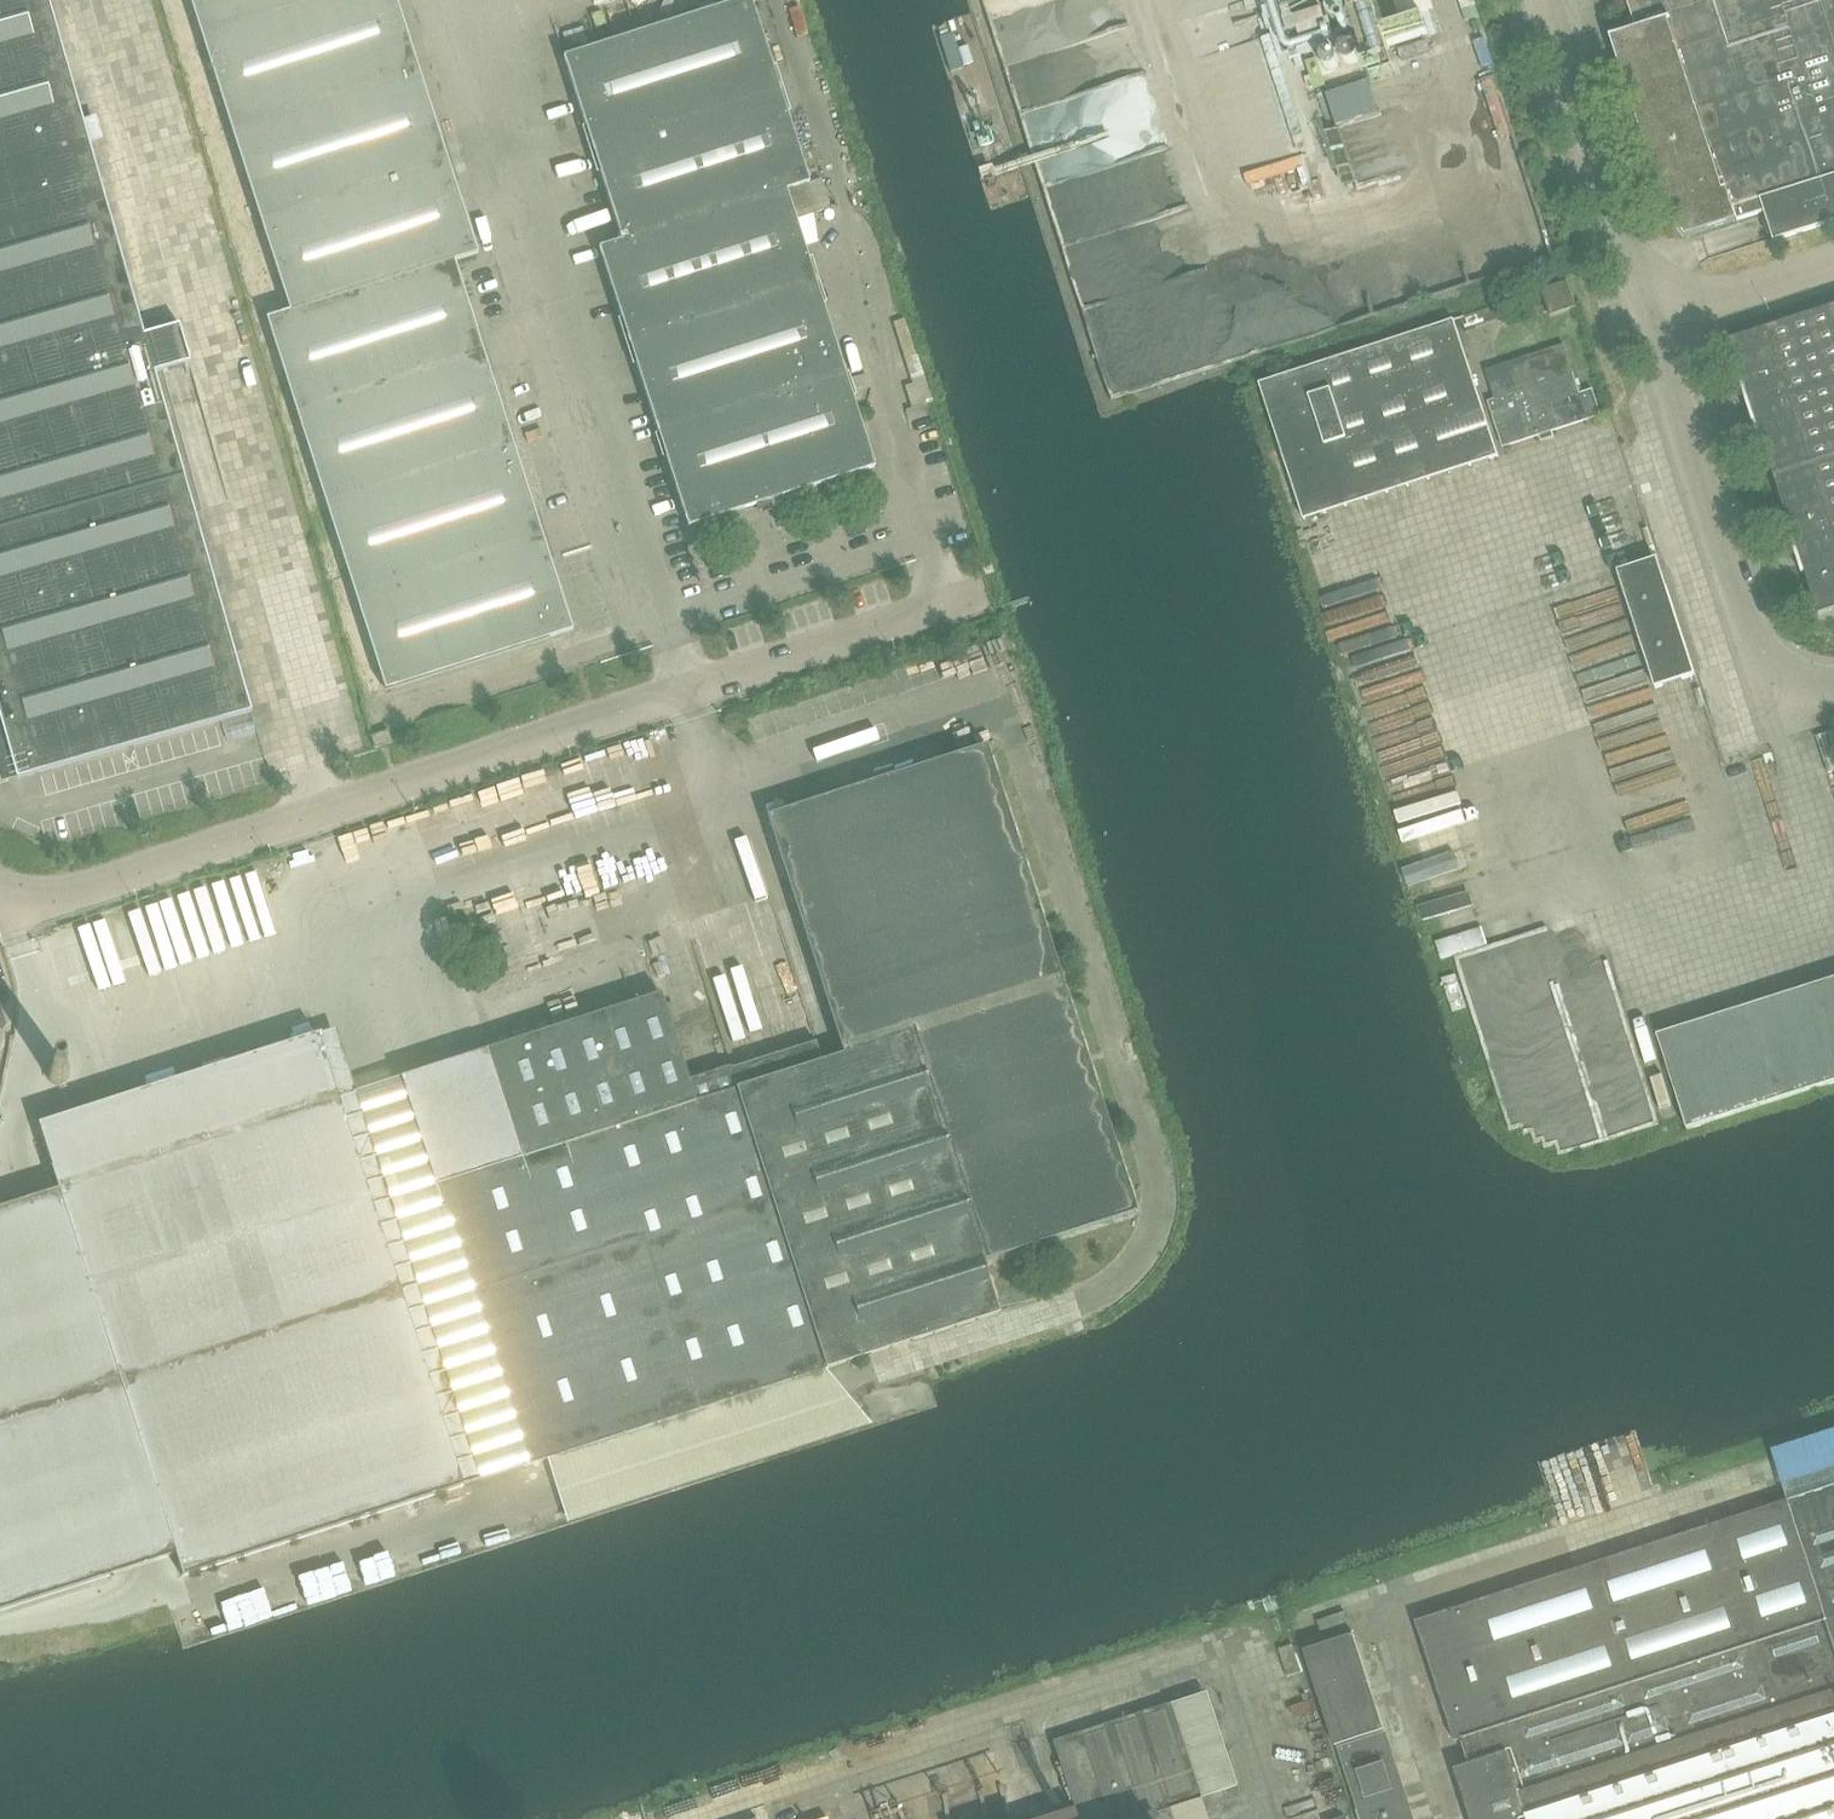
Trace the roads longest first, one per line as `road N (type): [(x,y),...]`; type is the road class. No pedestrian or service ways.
road 1 (unclassified): [(969,592),(52,893),(15,895),(0,886)]
road 2 (unclassified): [(1833,693),(1786,683),(1757,645),(1651,319)]
road 3 (unclassified): [(1651,319),(1543,0)]
road 4 (unclassified): [(1651,319),(1833,260)]

